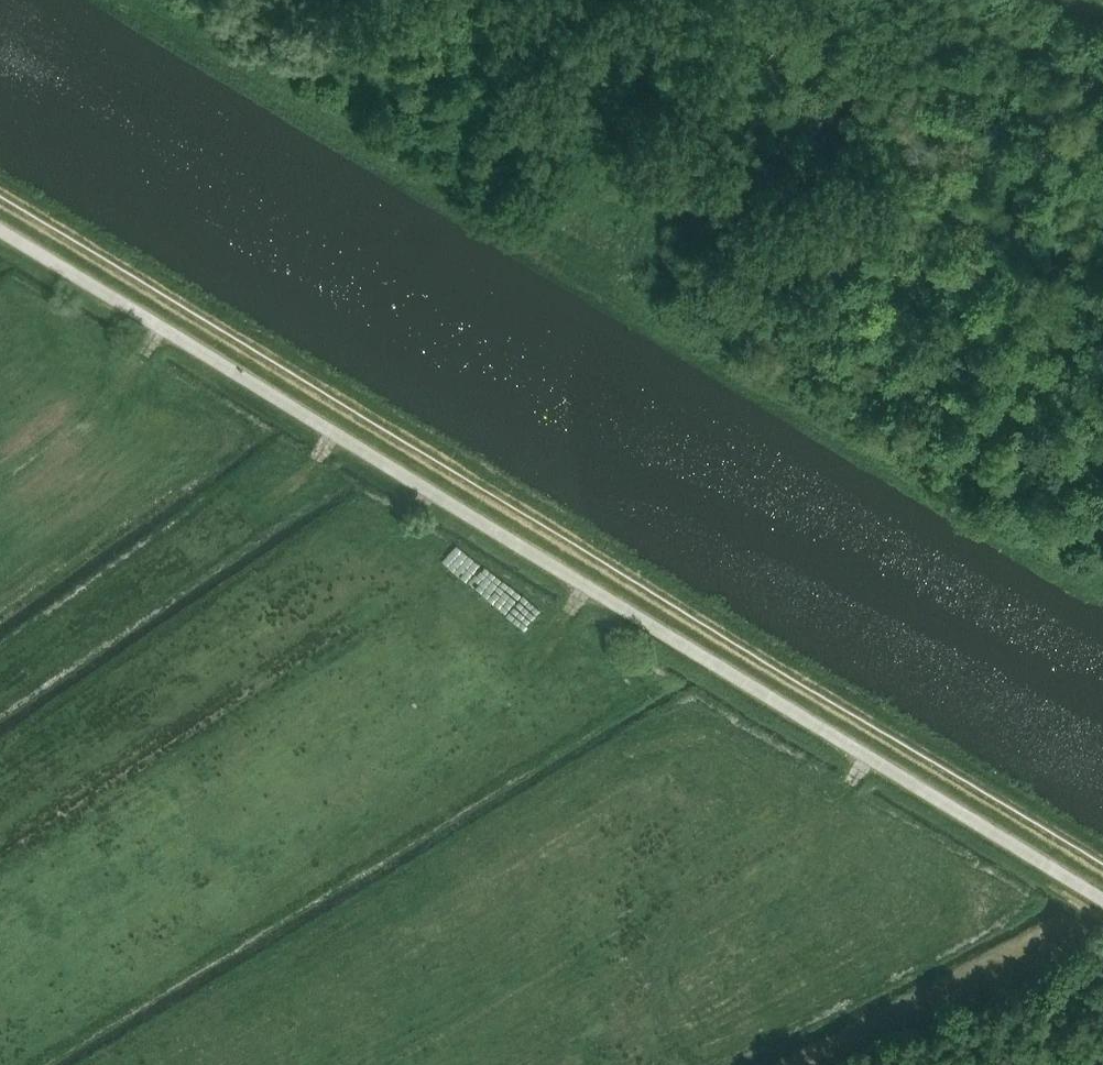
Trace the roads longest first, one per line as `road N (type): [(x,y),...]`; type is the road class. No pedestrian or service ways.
road 1 (unclassified): [(1102,896),(0,228)]

